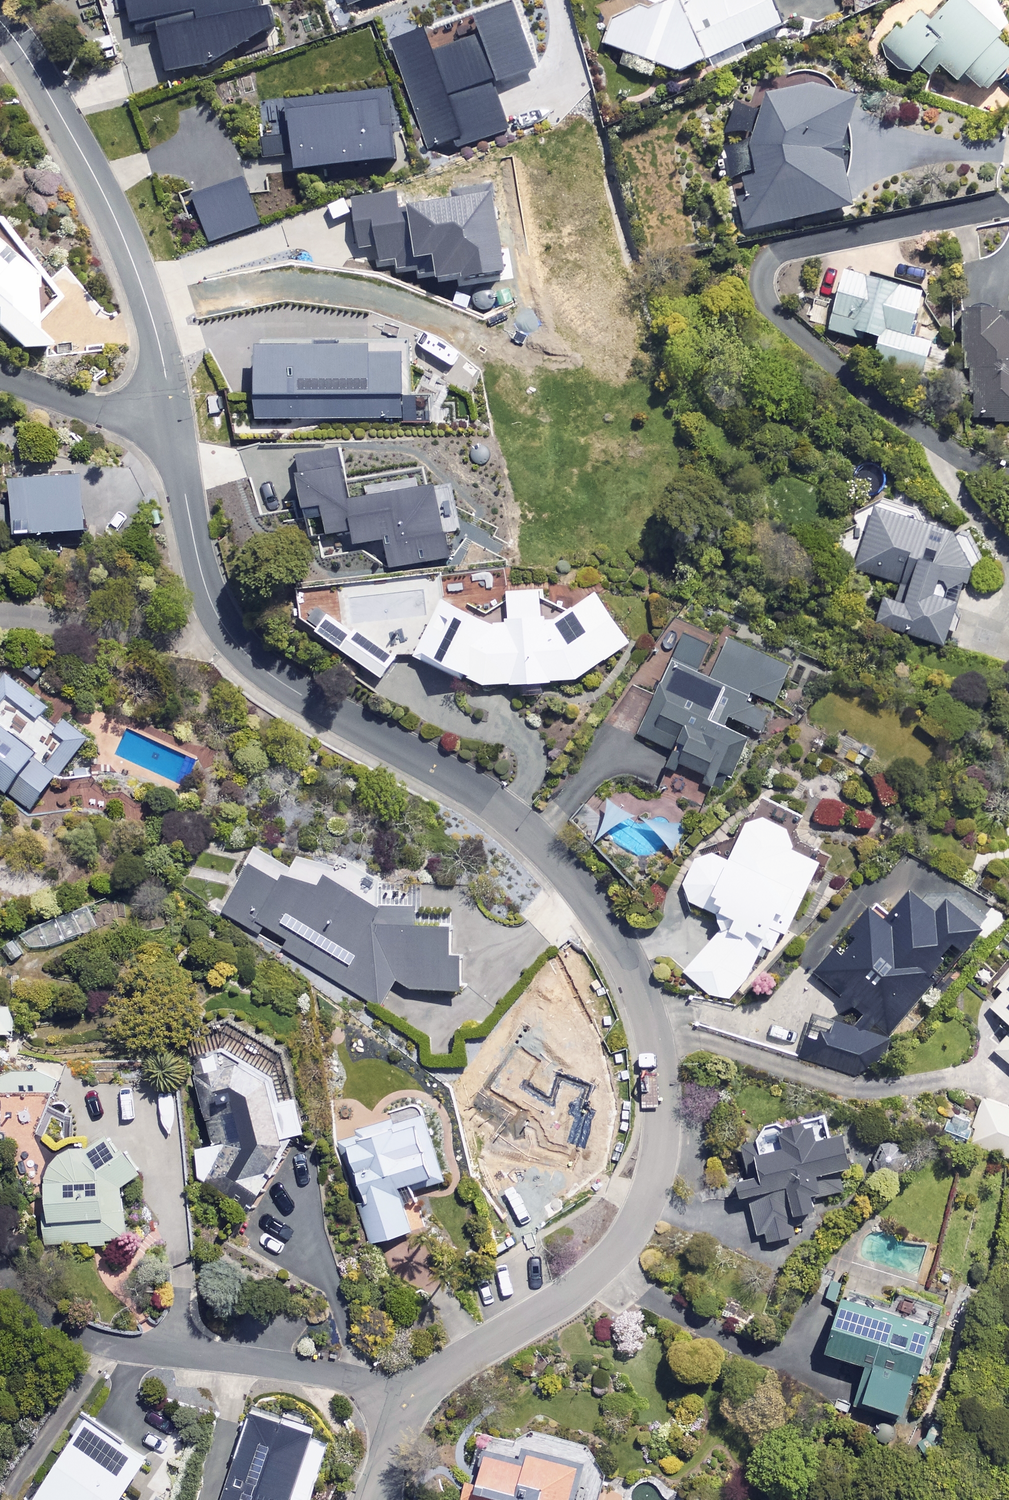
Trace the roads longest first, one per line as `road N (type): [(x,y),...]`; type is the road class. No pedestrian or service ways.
road 1 (residential): [(407,1398),(562,1302),(619,1250),(655,1176),(662,1129),(652,1033),(610,932),(534,838),(456,781),(304,700),(235,642),(207,591),(178,439)]
road 2 (residential): [(178,439),(148,303),(124,235),(81,149),(0,22)]
road 3 (residential): [(407,1398),(315,1373),(95,1344)]
road 4 (residential): [(178,439),(0,376)]

